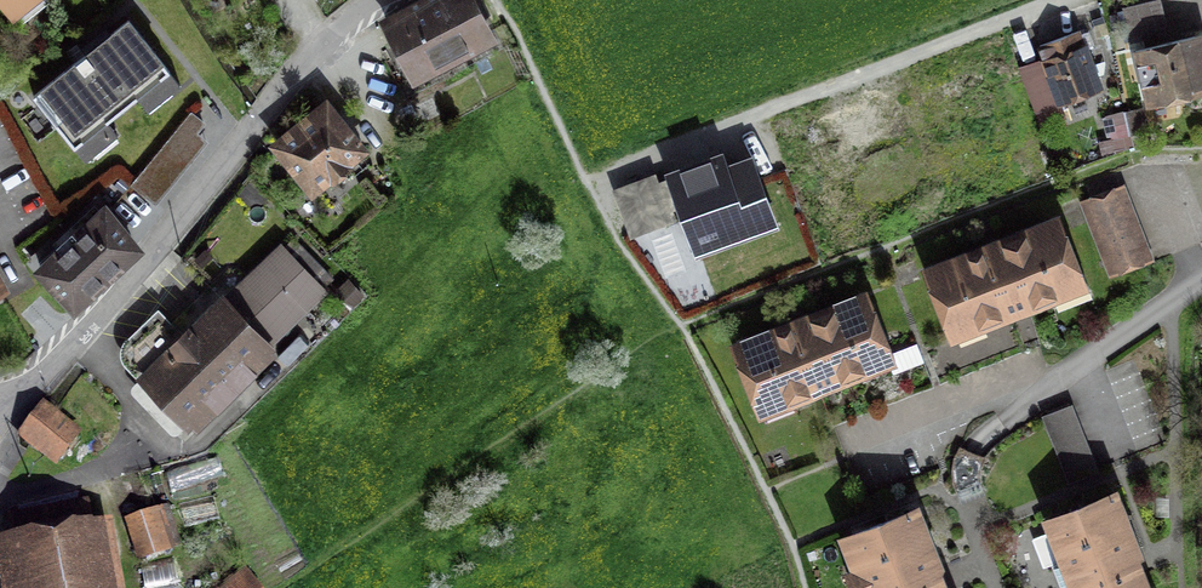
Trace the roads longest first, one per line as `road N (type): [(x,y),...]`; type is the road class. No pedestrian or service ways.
road 1 (residential): [(0,415),(42,391),(305,60),(373,0)]

